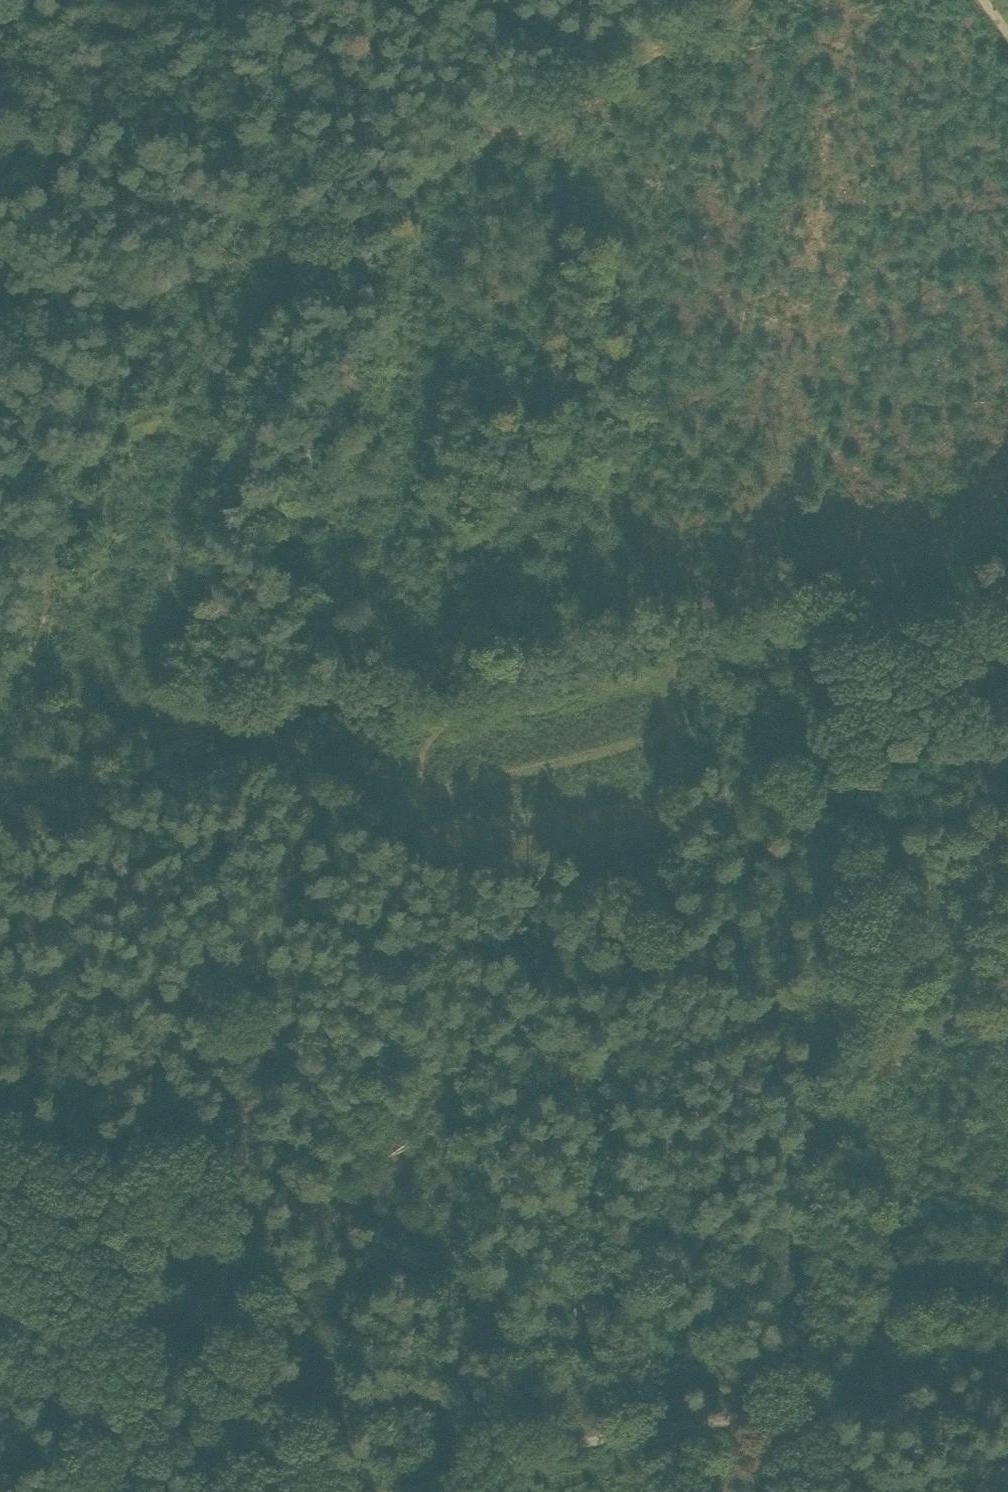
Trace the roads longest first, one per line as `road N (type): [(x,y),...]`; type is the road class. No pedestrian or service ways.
road 1 (track): [(0,762),(696,631),(926,630),(1007,597)]
road 2 (track): [(404,1491),(632,1429),(1007,1396)]

